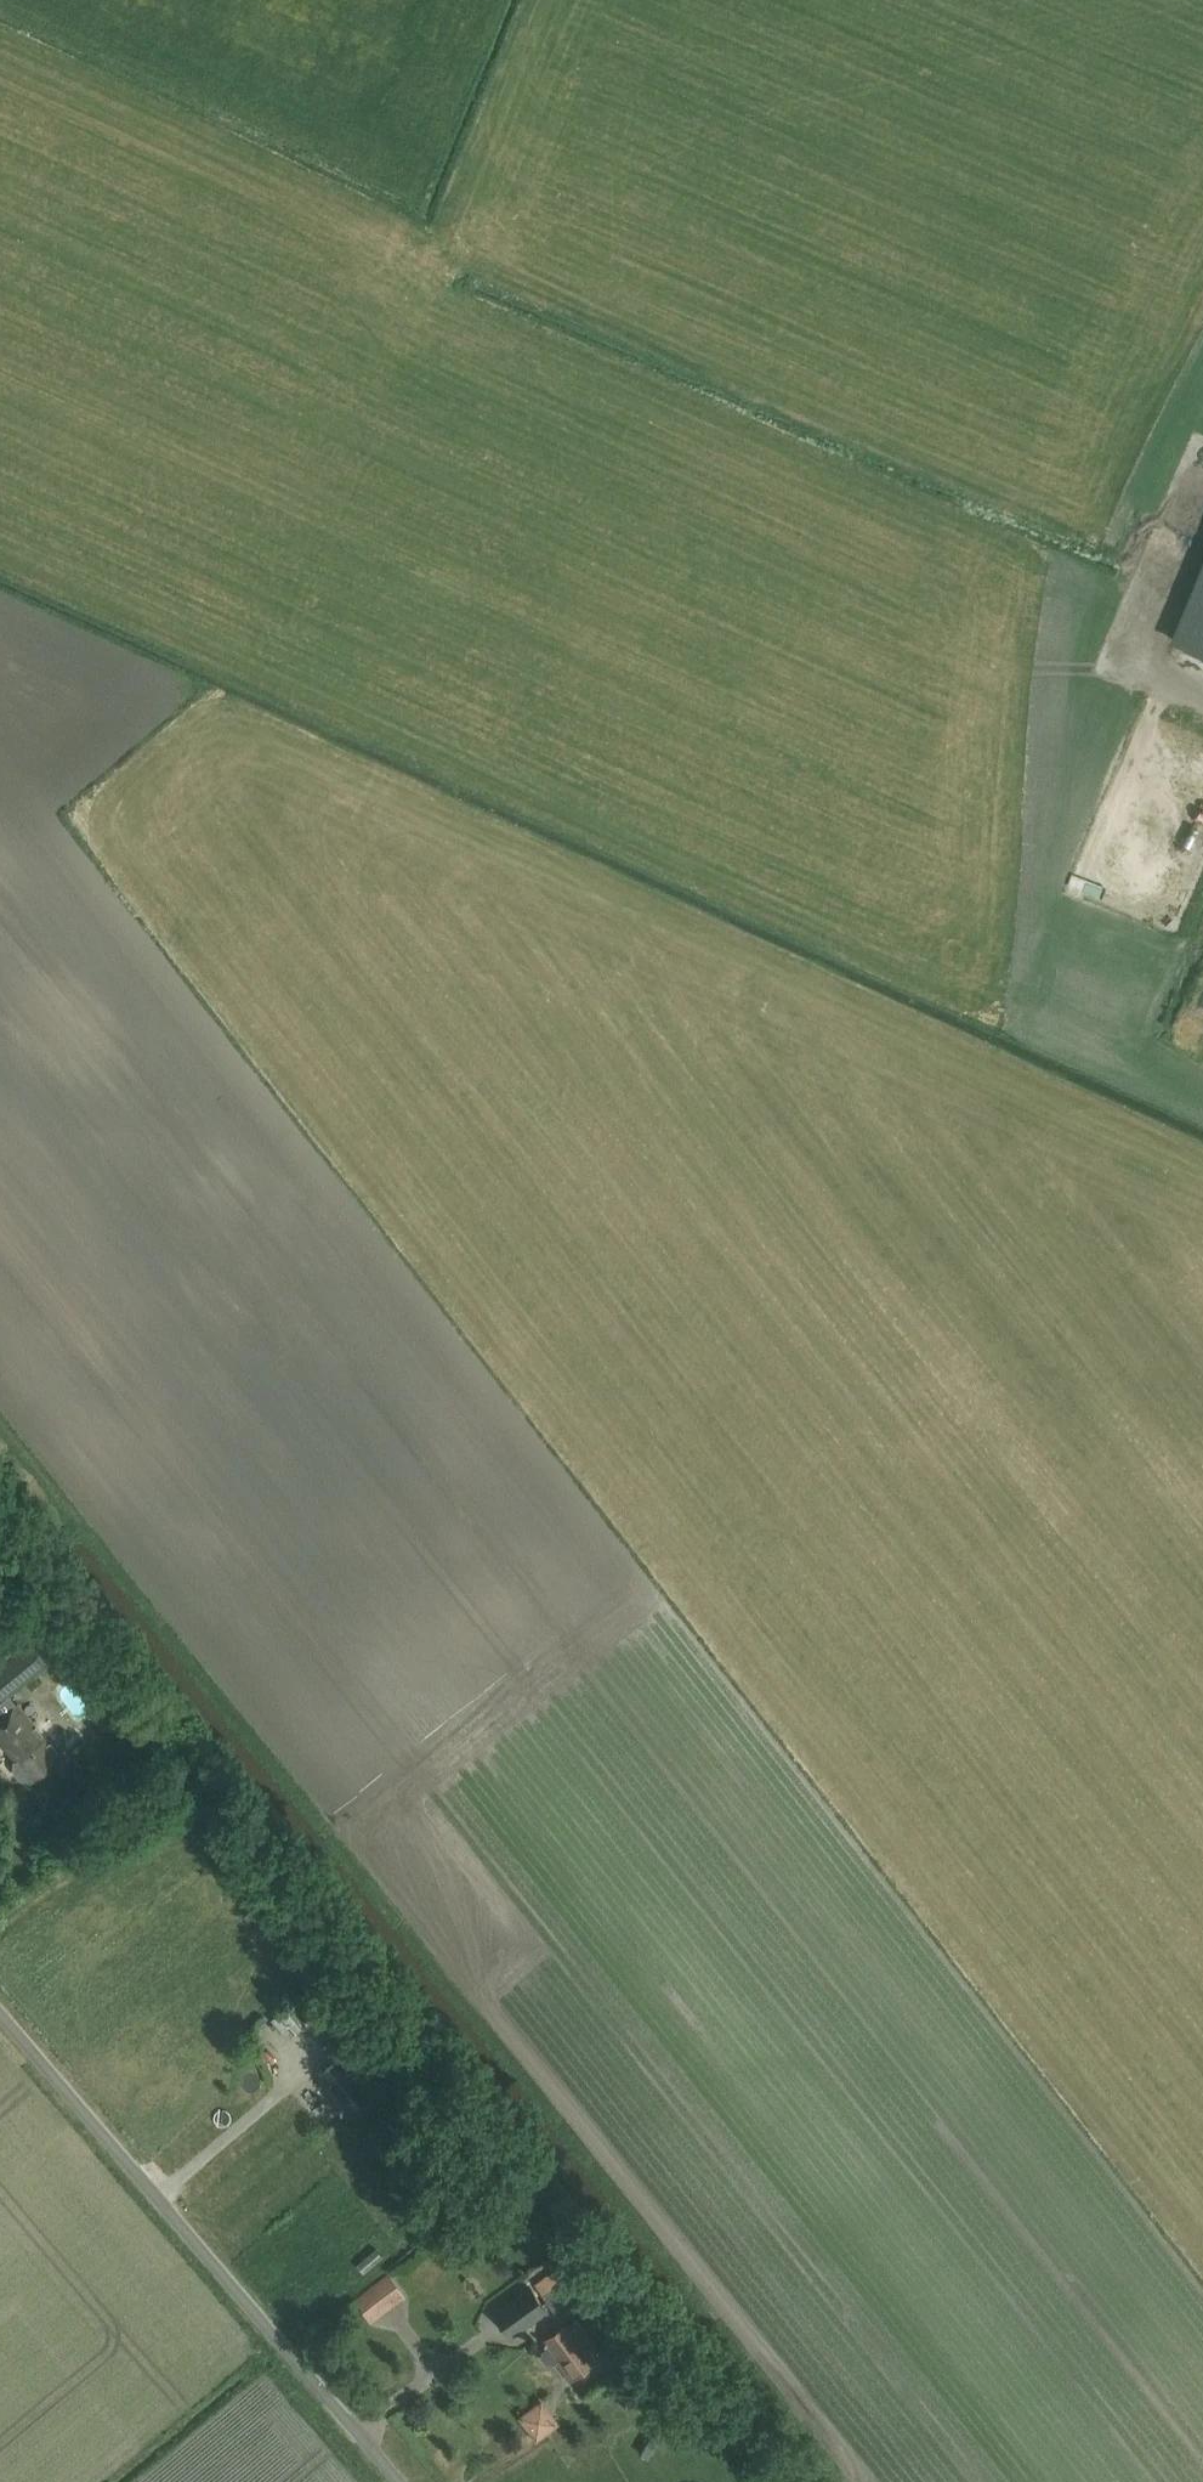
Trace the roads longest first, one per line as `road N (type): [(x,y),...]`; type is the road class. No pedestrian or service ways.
road 1 (unclassified): [(397,2481),(0,2016)]

